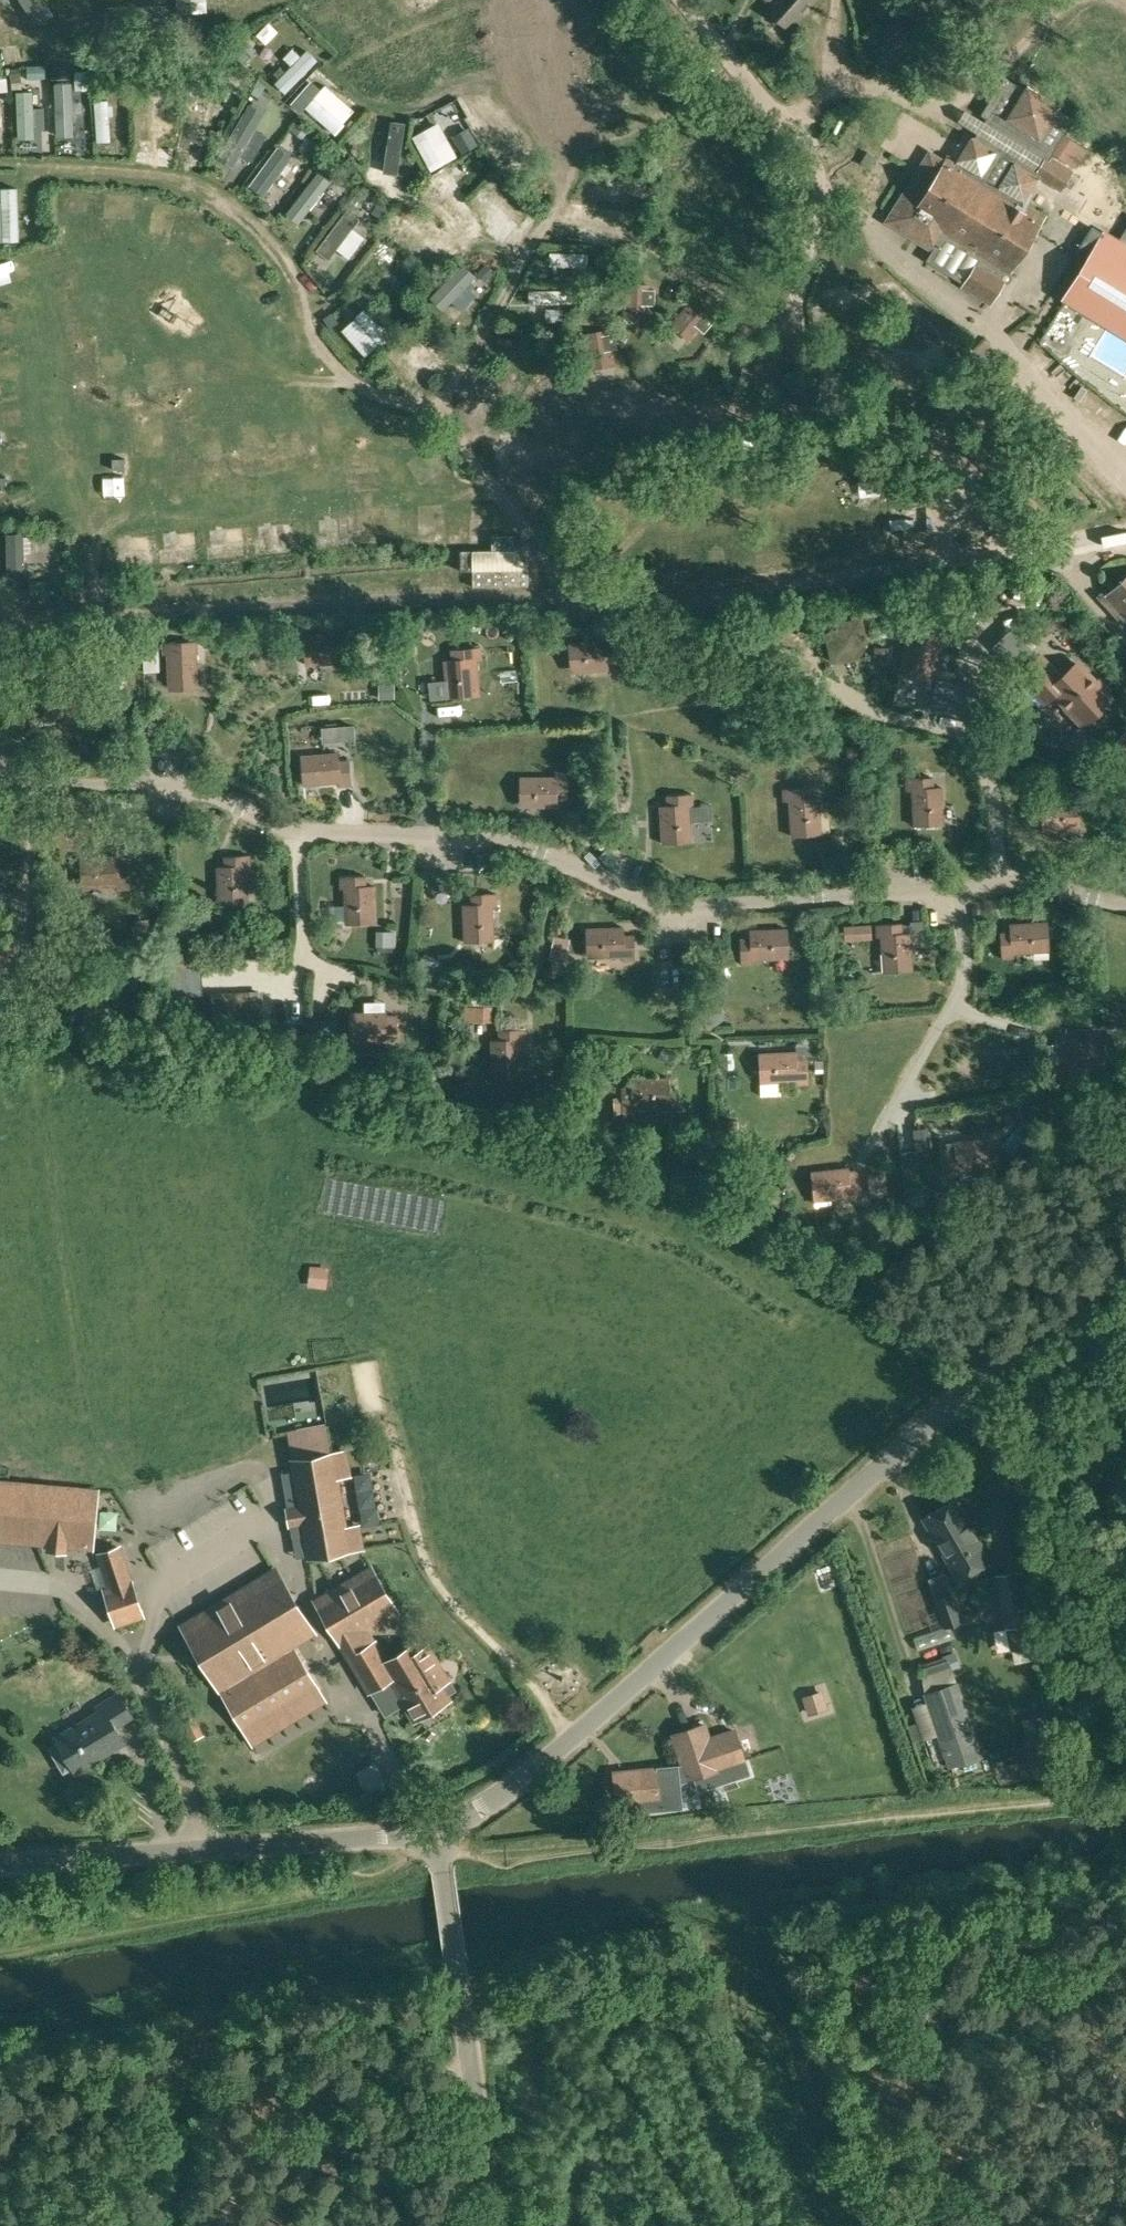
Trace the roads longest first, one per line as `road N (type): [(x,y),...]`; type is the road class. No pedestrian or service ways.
road 1 (unclassified): [(437,1834),(547,1761),(1125,1240)]
road 2 (track): [(0,158),(127,165),(195,180),(256,214),(297,258),(314,319),(346,375),(394,400),(449,401),(463,443),(494,488),(593,603)]
road 3 (track): [(1125,1794),(695,1829),(525,1855)]
road 4 (track): [(243,1988),(338,1970),(458,1971),(519,1953),(728,1923)]
road 5 (track): [(957,553),(956,482),(945,463),(841,387),(803,347),(796,312),(820,210),(822,142)]
road 6 (unclassified): [(437,1834),(0,1865)]
road 7 (unclassified): [(494,2225),(437,1834)]
road 8 (unclassified): [(1125,477),(1010,346),(872,229)]
road 9 (track): [(0,1948),(328,1888)]
road 10 (track): [(449,401),(602,129)]
road 11 (track): [(819,113),(827,97),(863,90),(955,103),(989,82),(1071,0)]
road 12 (track): [(300,2185),(304,2156),(338,2113),(394,2084),(471,2060)]
road 13 (track): [(865,405),(718,411),(662,376)]
road 14 (track): [(409,2079),(407,2123),(300,2185)]
road 15 (track): [(800,329),(654,249)]

